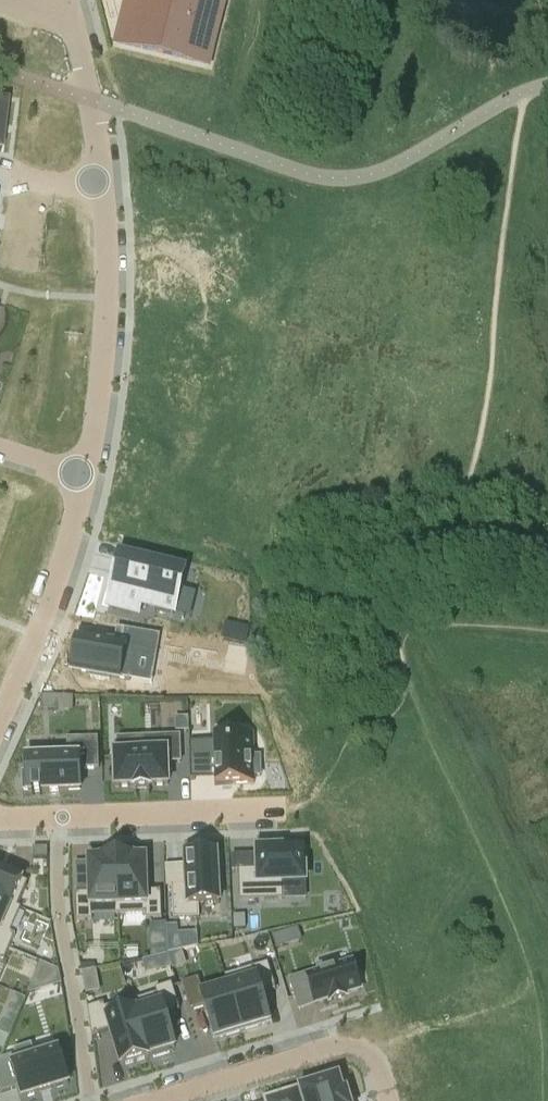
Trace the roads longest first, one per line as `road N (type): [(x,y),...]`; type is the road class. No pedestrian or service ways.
road 1 (residential): [(86,476),(108,294),(101,188),(72,27)]
road 2 (residential): [(147,1100),(356,1043),(372,1050),(389,1100)]
road 3 (residential): [(0,821),(282,814)]
road 4 (residential): [(0,720),(49,610),(86,476)]

